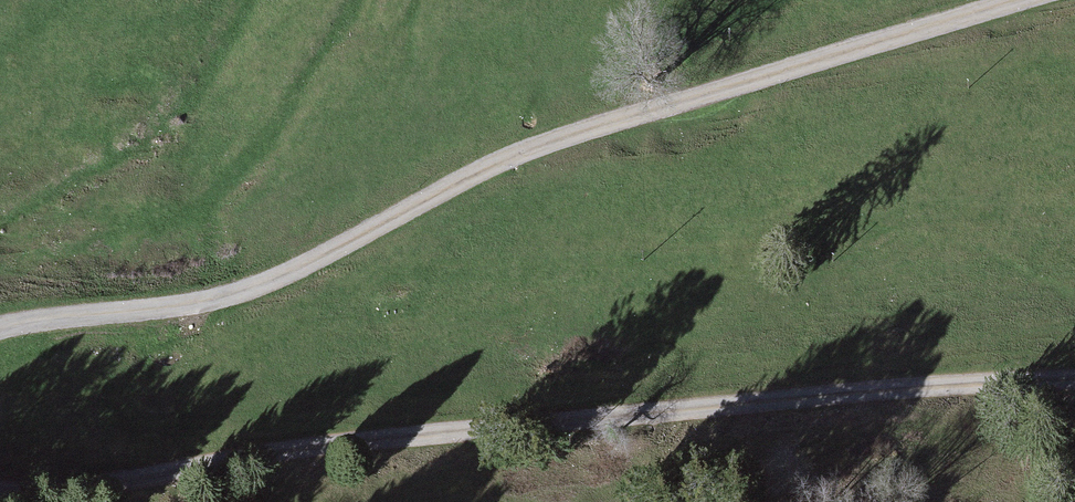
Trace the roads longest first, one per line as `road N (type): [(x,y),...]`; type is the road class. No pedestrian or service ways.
road 1 (unclassified): [(0,496),(128,490),(307,452),(444,437),(589,432),(1074,387)]
road 2 (unclassified): [(1017,0),(513,157),(296,268),(185,304),(0,328)]

